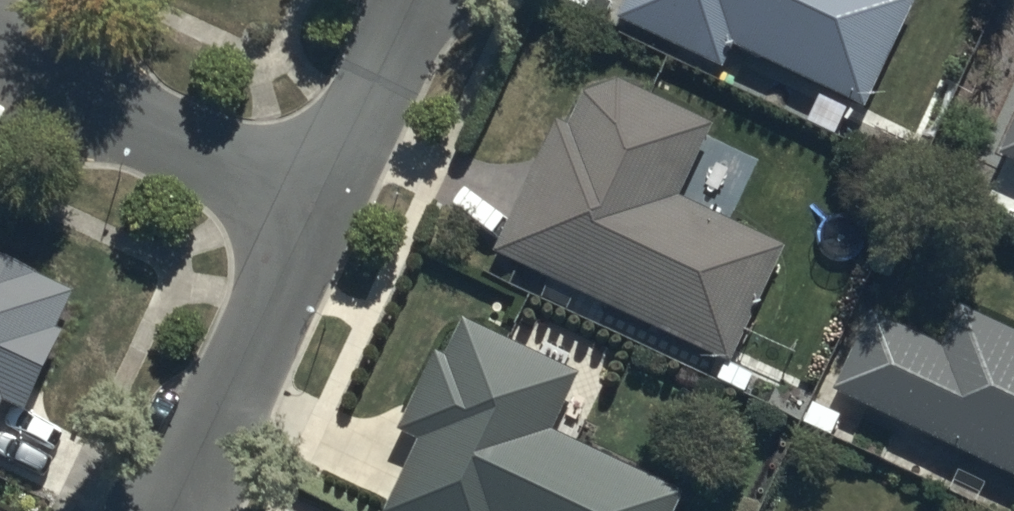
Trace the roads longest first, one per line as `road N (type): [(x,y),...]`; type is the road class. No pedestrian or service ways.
road 1 (residential): [(309,214),(0,67)]
road 2 (residential): [(309,214),(169,510)]
road 3 (residential): [(408,0),(309,214)]

